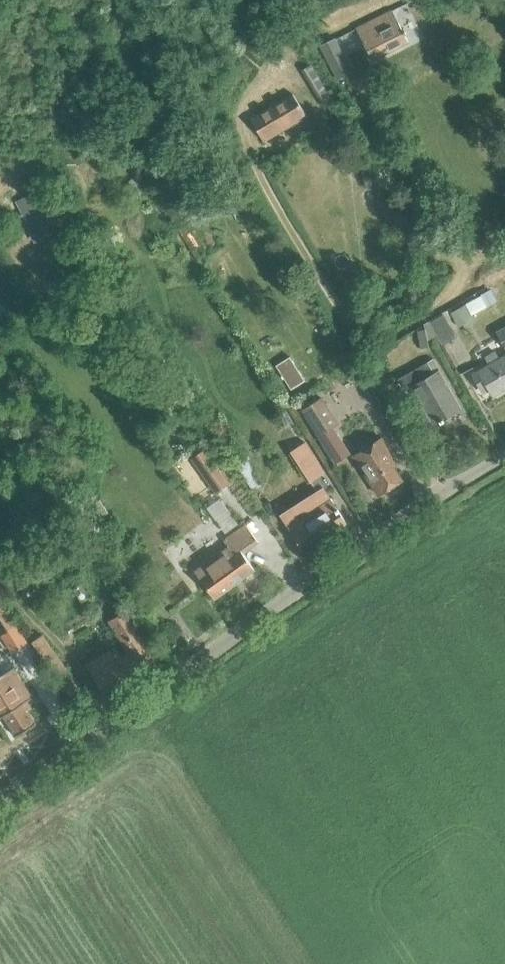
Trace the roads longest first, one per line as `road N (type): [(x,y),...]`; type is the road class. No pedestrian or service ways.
road 1 (unclassified): [(0,803),(374,535),(504,455)]

